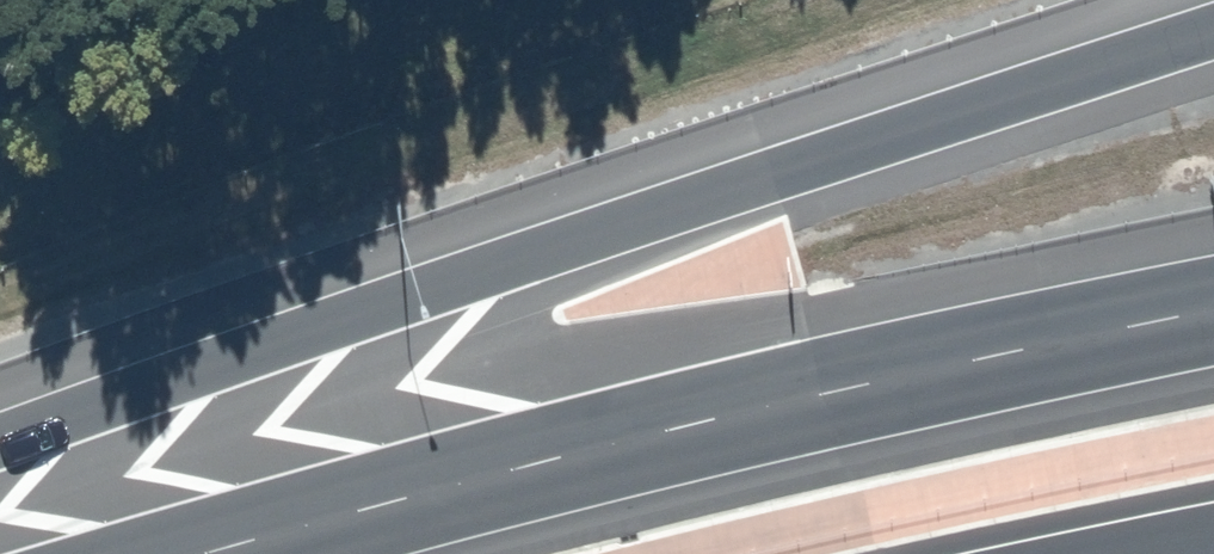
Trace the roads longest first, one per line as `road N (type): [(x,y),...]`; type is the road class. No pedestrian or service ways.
road 1 (motorway): [(0,437),(557,260),(1213,19)]
road 2 (motorway): [(203,553),(765,409),(1213,309)]

